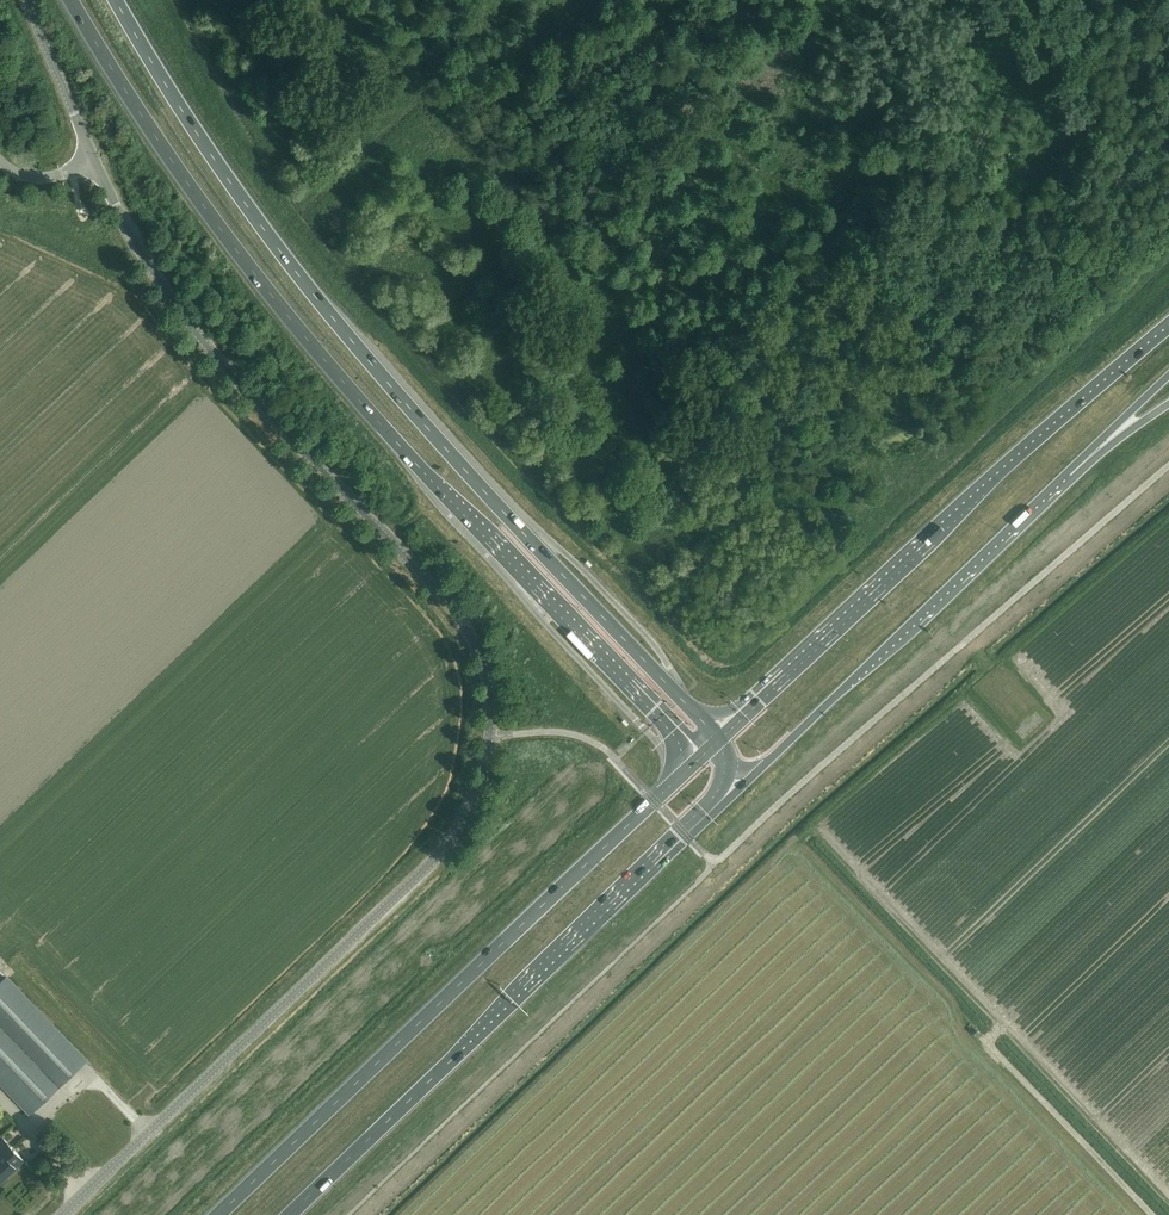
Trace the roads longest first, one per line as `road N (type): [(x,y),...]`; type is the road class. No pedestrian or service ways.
road 1 (unclassified): [(63,1214),(437,864),(472,811),(490,735),(486,678),(456,617),(180,316),(96,158)]
road 2 (trunk): [(70,0),(204,205),(321,356),(698,760)]
road 3 (trunk): [(720,740),(354,344),(234,188),(116,0)]
road 4 (trunk): [(698,760),(218,1214)]
road 5 (trunk): [(290,1214),(738,782)]
road 6 (trunk): [(1168,326),(975,494),(720,740)]
road 7 (trunk): [(738,782),(1071,471)]
road 8 (unclassified): [(96,158),(30,0)]
road 9 (trunk): [(1071,471),(1168,377)]

